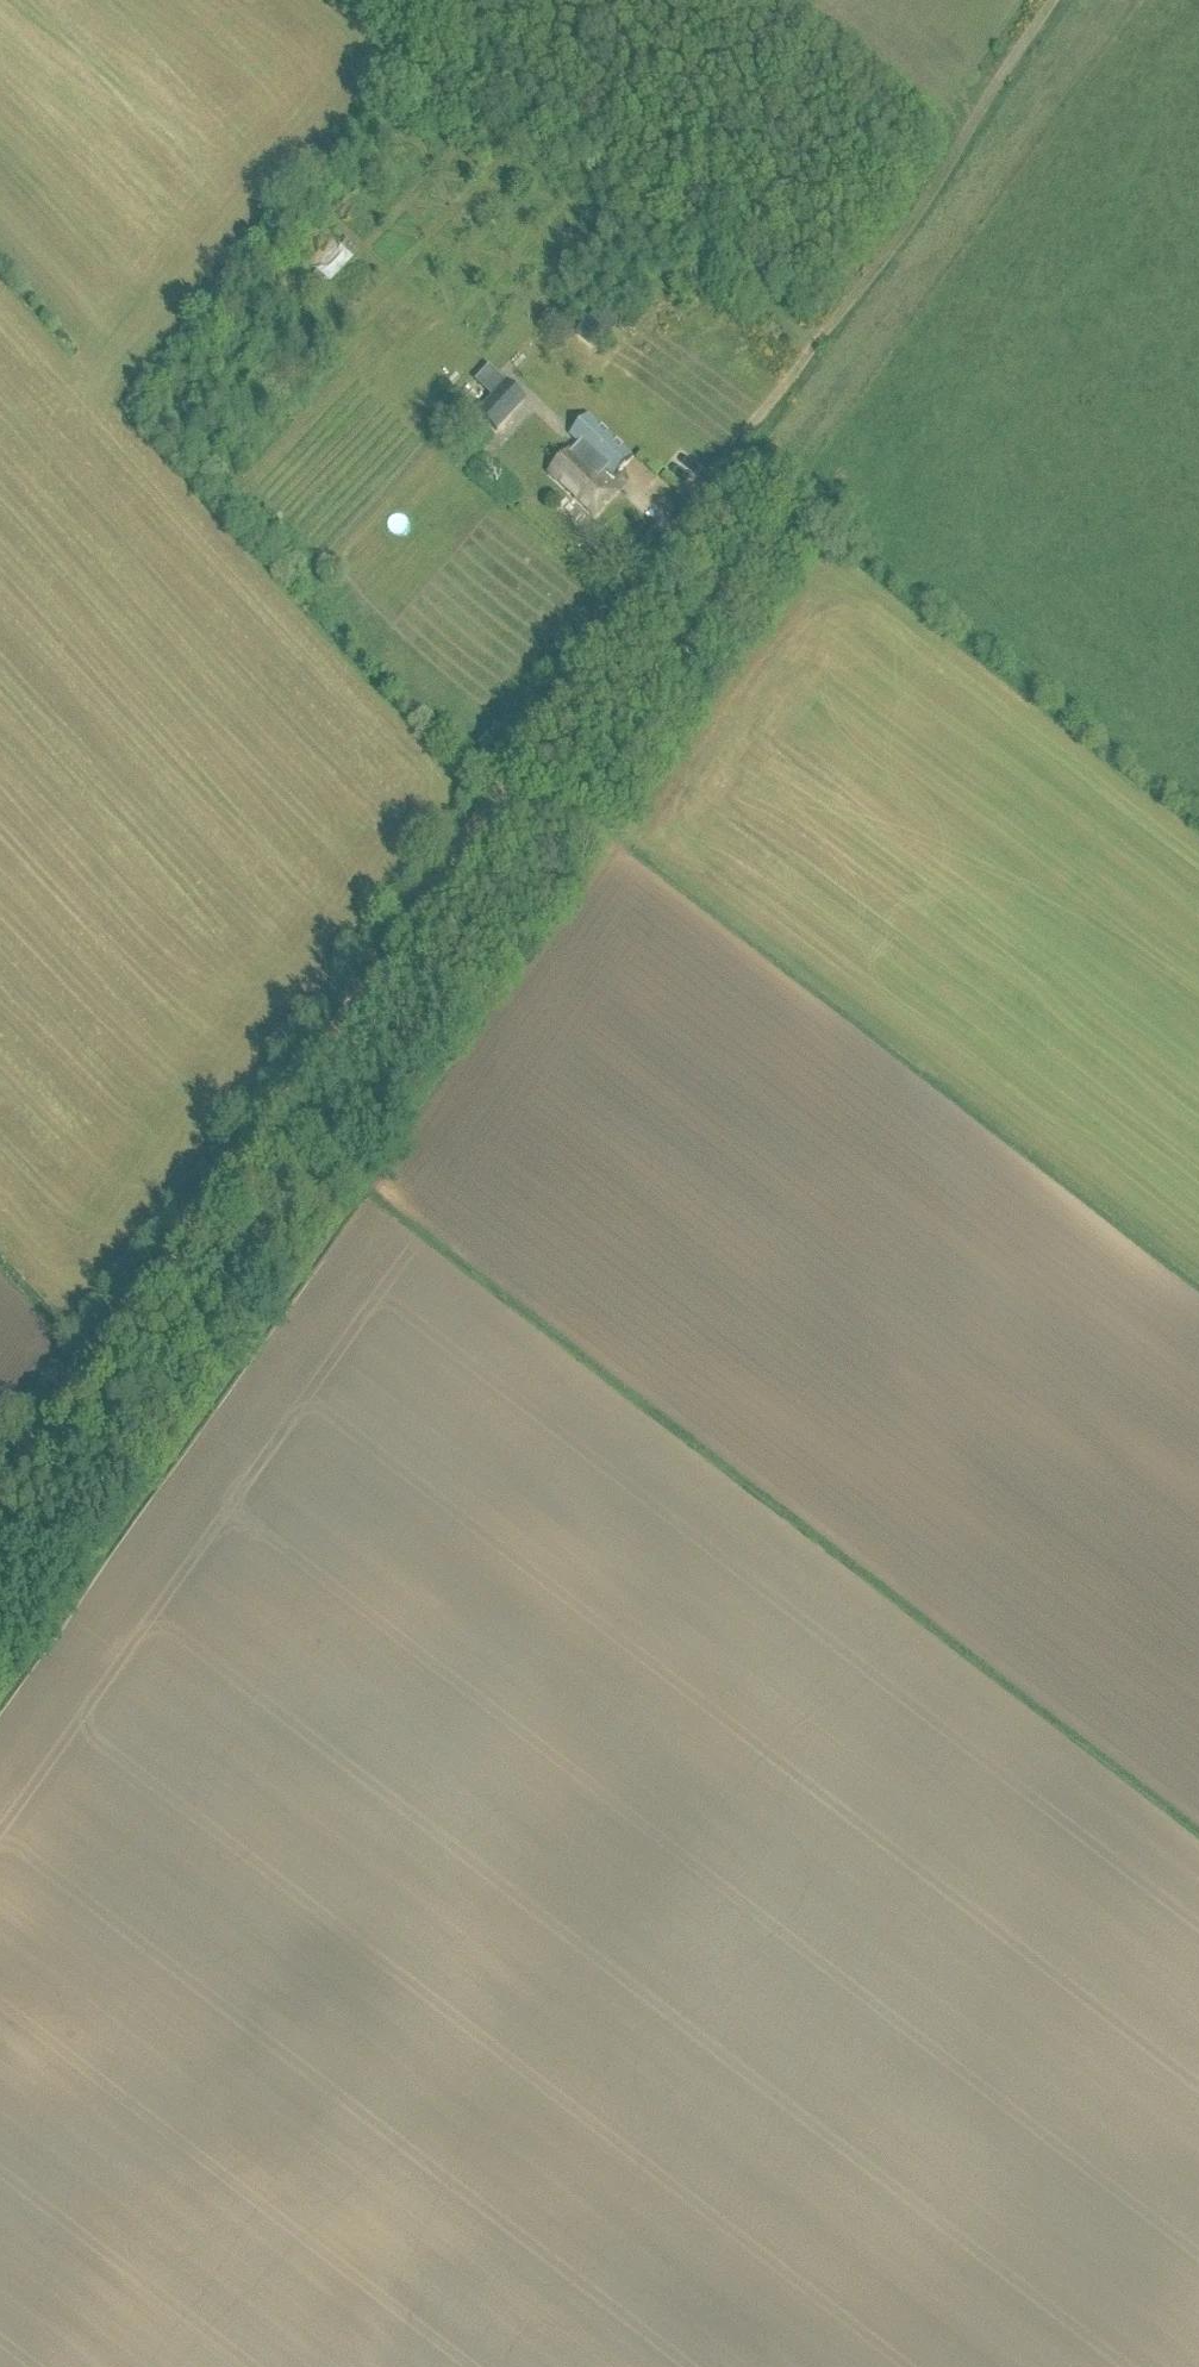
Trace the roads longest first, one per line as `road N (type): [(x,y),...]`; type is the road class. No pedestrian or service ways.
road 1 (track): [(1050,0),(638,594),(0,1486)]

